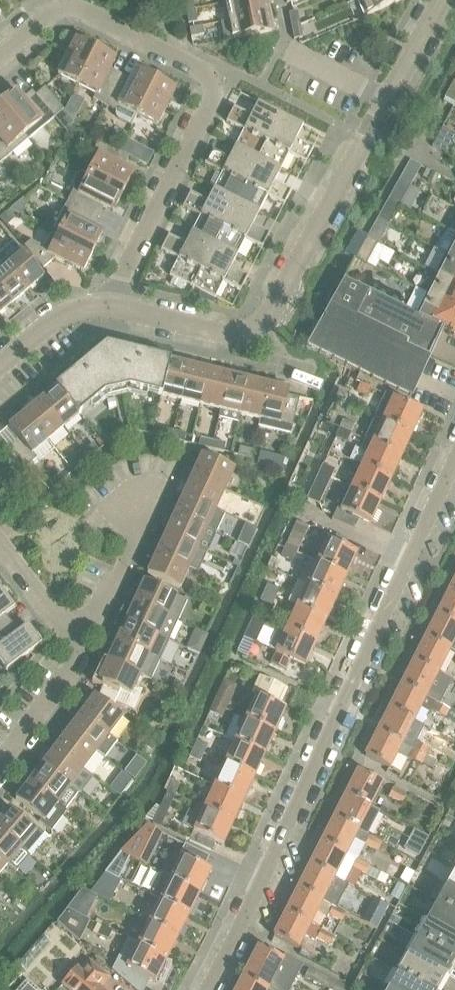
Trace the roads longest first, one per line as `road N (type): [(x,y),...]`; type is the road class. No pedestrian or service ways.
road 1 (residential): [(454,458),(205,989)]
road 2 (residential): [(440,0),(264,319),(243,333),(216,334),(106,302)]
road 3 (residential): [(106,302),(213,97),(206,74)]
road 4 (residential): [(0,50),(50,6),(74,8),(206,74)]
road 5 (residential): [(77,648),(135,535),(134,499)]
road 6 (residential): [(0,759),(77,648)]
road 7 (residential): [(77,648),(0,544)]
road 8 (residential): [(106,302),(59,314),(0,363)]

